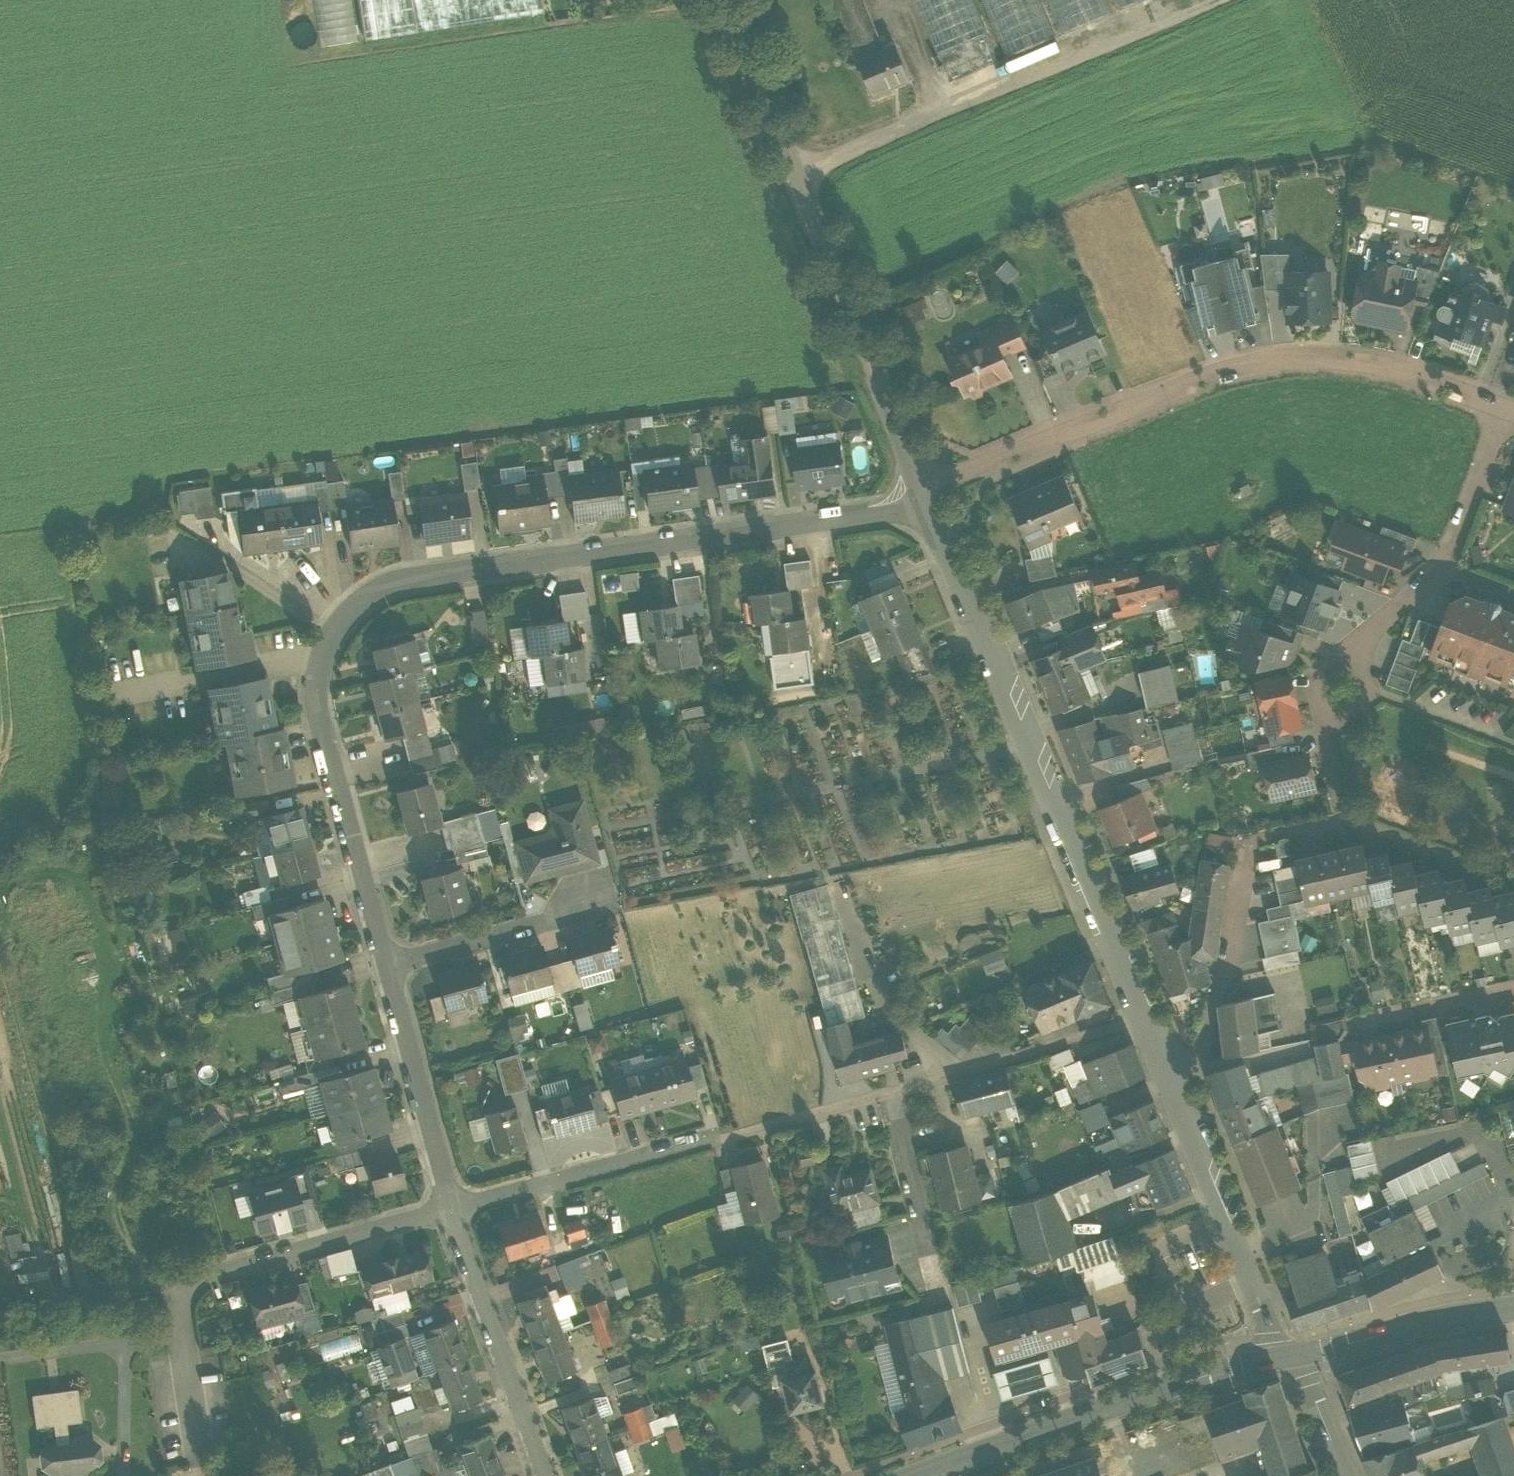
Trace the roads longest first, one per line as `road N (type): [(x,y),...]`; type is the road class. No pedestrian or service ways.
road 1 (residential): [(925,493),(886,513),(412,578),(354,606),(320,658),(316,697),(385,965)]
road 2 (residential): [(1505,408),(1381,364),(1286,358),(1196,380),(925,493)]
road 3 (residential): [(1147,1019),(925,493)]
road 4 (residential): [(925,493),(722,0)]
road 5 (residential): [(890,1092),(450,1208)]
road 6 (track): [(796,175),(1206,0)]
road 7 (residential): [(450,1208),(199,1280),(179,1315),(199,1455)]
road 8 (secondary): [(1288,1356),(1164,1389),(919,1475)]
road 9 (residential): [(1288,1356),(1169,1072)]
road 10 (residential): [(1505,408),(1443,567),(1356,641)]
road 11 (residential): [(450,1208),(544,1475)]
road 12 (residential): [(1147,1019),(890,1092)]
road 13 (residential): [(1169,1072),(1188,1064),(1205,1038),(1253,840)]
road 14 (residential): [(385,965),(450,1208)]
road 15 (secondary): [(1513,1308),(1288,1356)]
road 16 (residential): [(385,965),(546,922),(594,889)]
road 17 (residential): [(1513,849),(1488,872),(1344,819)]
road 18 (residential): [(930,1253),(890,1092)]
road 19 (residential): [(1368,690),(1502,739)]
road 20 (residential): [(1513,987),(1376,1017)]
road 21 (residential): [(1347,1475),(1288,1356)]

